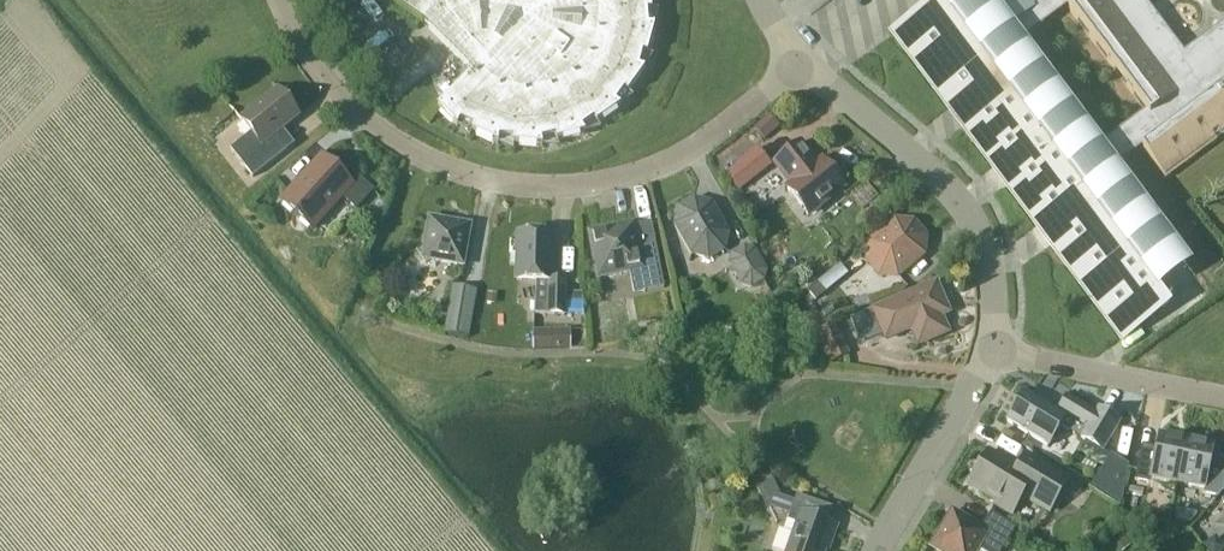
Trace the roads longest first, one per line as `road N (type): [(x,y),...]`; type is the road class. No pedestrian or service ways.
road 1 (residential): [(802,60),(737,117),(673,158),(601,180),(528,184),(461,171),(370,123),(319,70),(285,0)]
road 2 (residential): [(989,350),(992,282),(966,212),(802,60)]
road 3 (residential): [(1223,396),(989,350)]
road 4 (residential): [(872,550),(989,350)]

